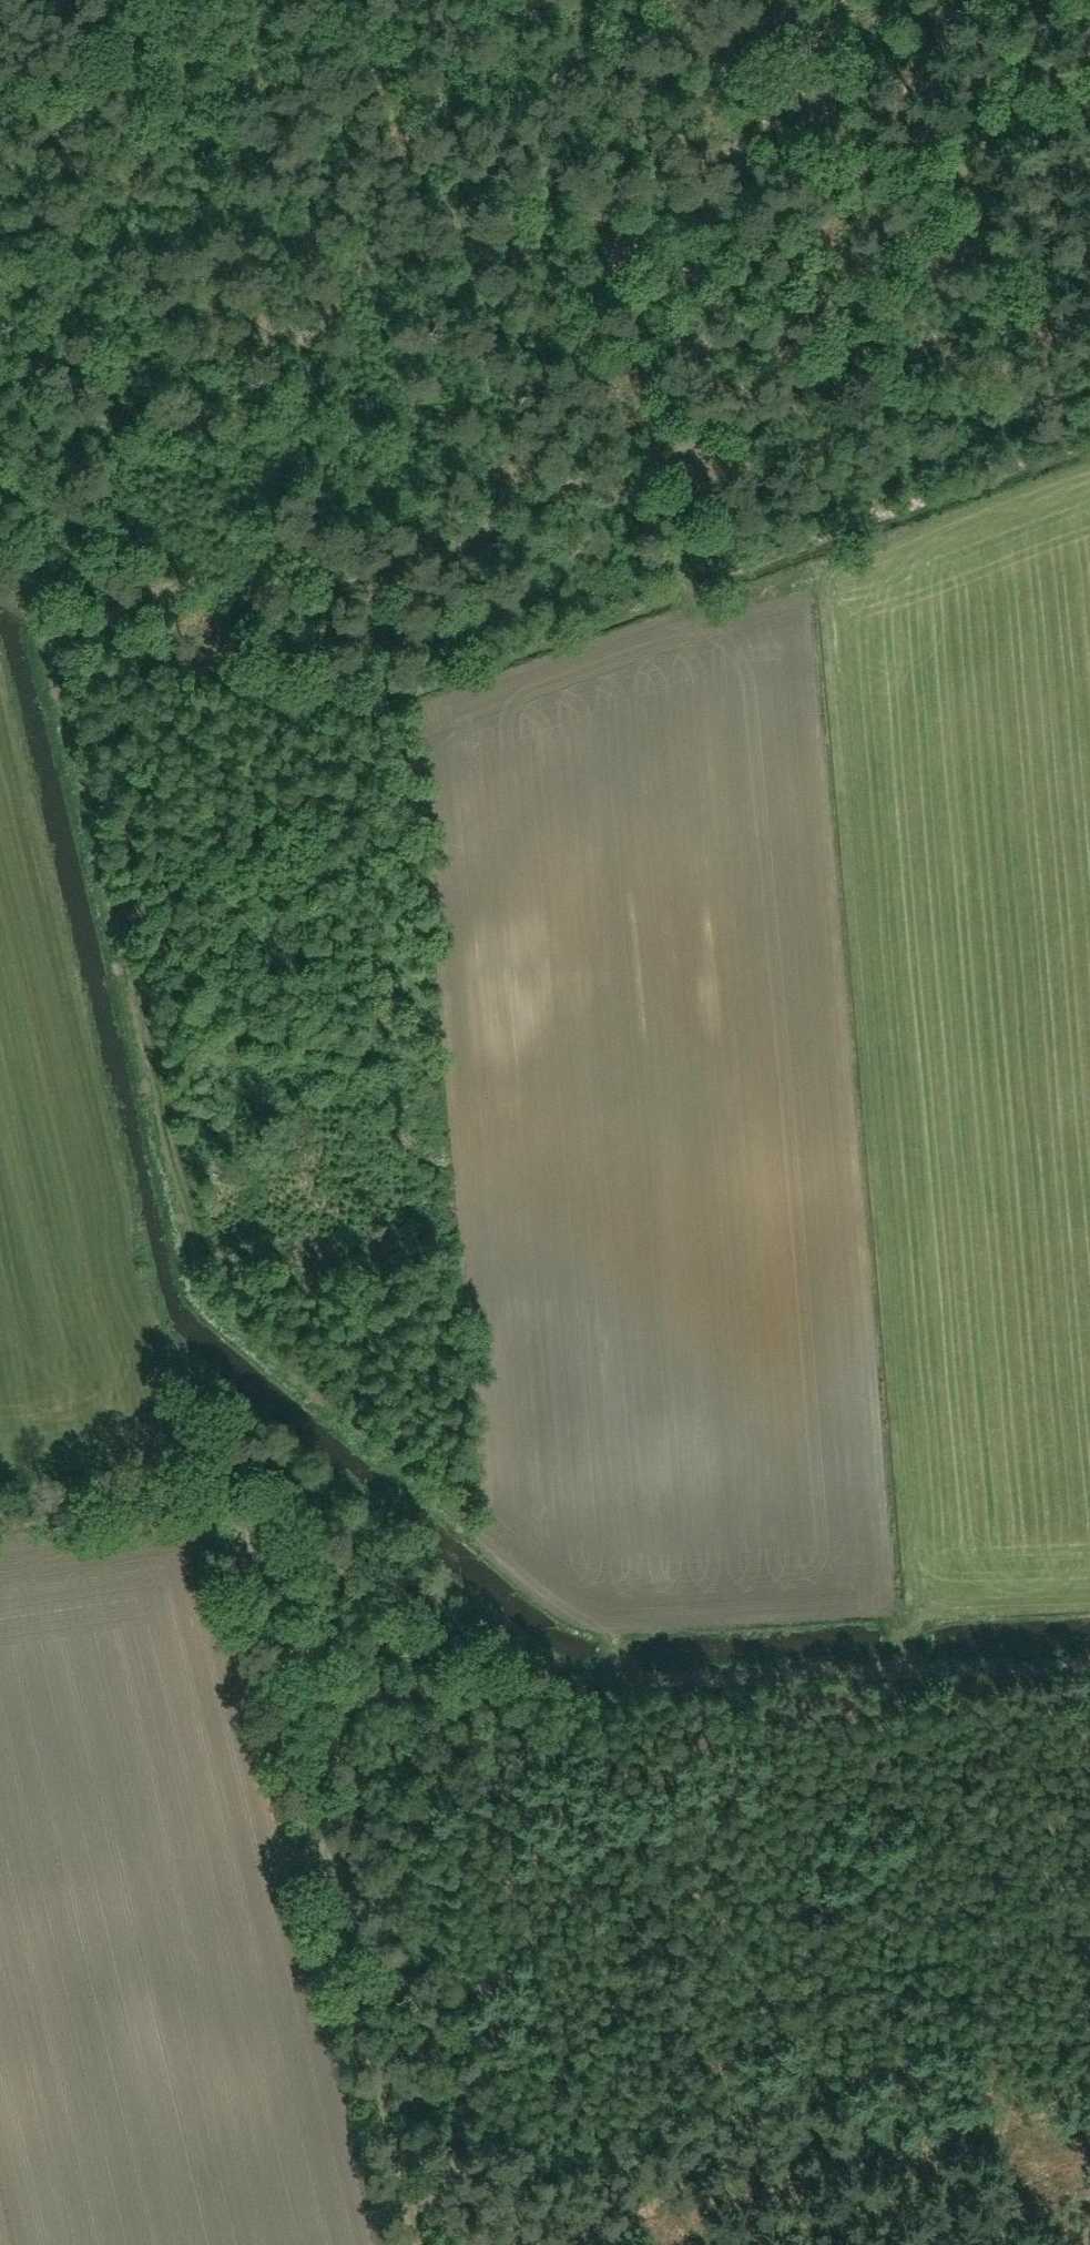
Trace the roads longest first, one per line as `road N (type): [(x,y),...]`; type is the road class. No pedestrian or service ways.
road 1 (track): [(284,1700),(1089,1663)]
road 2 (track): [(421,2244),(284,1700)]
road 3 (track): [(284,1700),(218,1470),(0,1504)]

